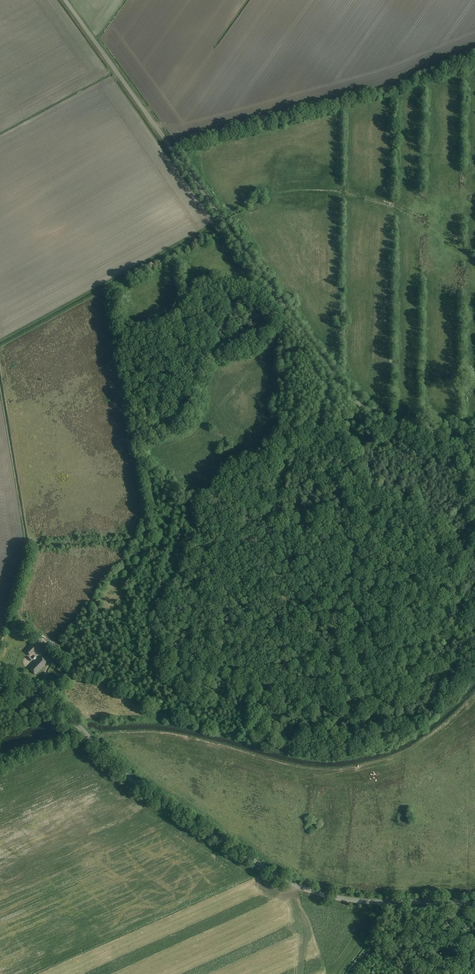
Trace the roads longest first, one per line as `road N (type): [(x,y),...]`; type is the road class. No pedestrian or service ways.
road 1 (unclassified): [(474,433),(405,425),(349,394),(65,0)]
road 2 (tertiary): [(474,903),(364,901),(293,884),(155,796),(50,698),(0,674)]

